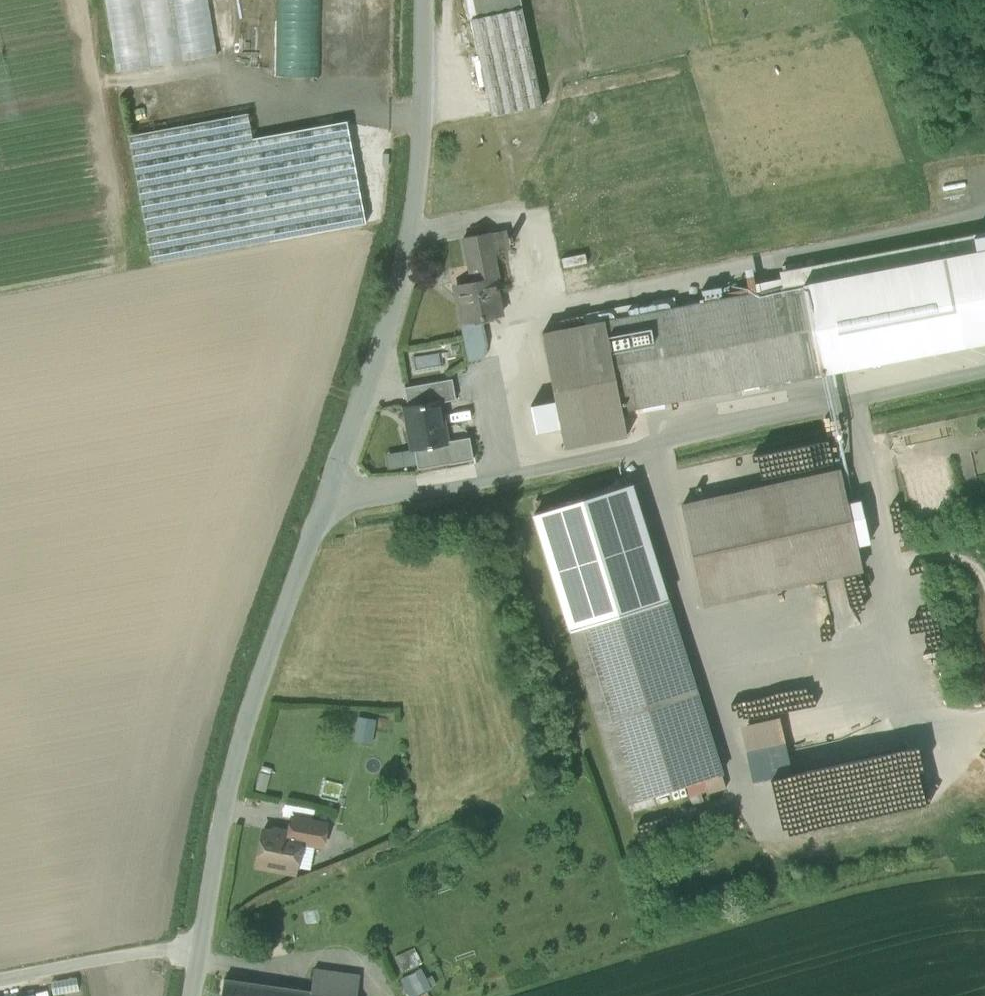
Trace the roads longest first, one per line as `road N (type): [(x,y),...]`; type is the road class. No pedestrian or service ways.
road 1 (tertiary): [(201,955),(221,819),(247,723),(384,337),(410,232),(422,0)]
road 2 (residential): [(201,955),(168,949),(0,980)]

